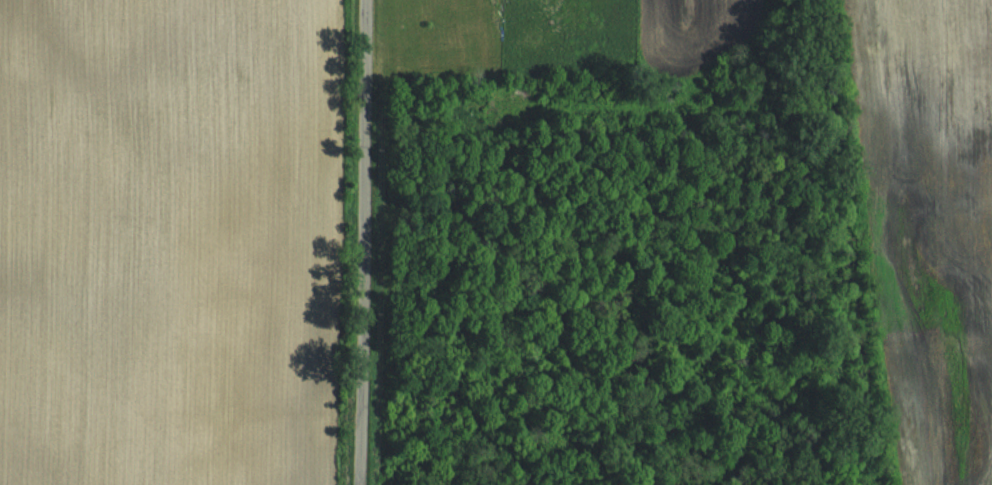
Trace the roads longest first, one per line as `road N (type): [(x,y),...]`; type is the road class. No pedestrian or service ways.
road 1 (residential): [(359,484),(365,0)]

